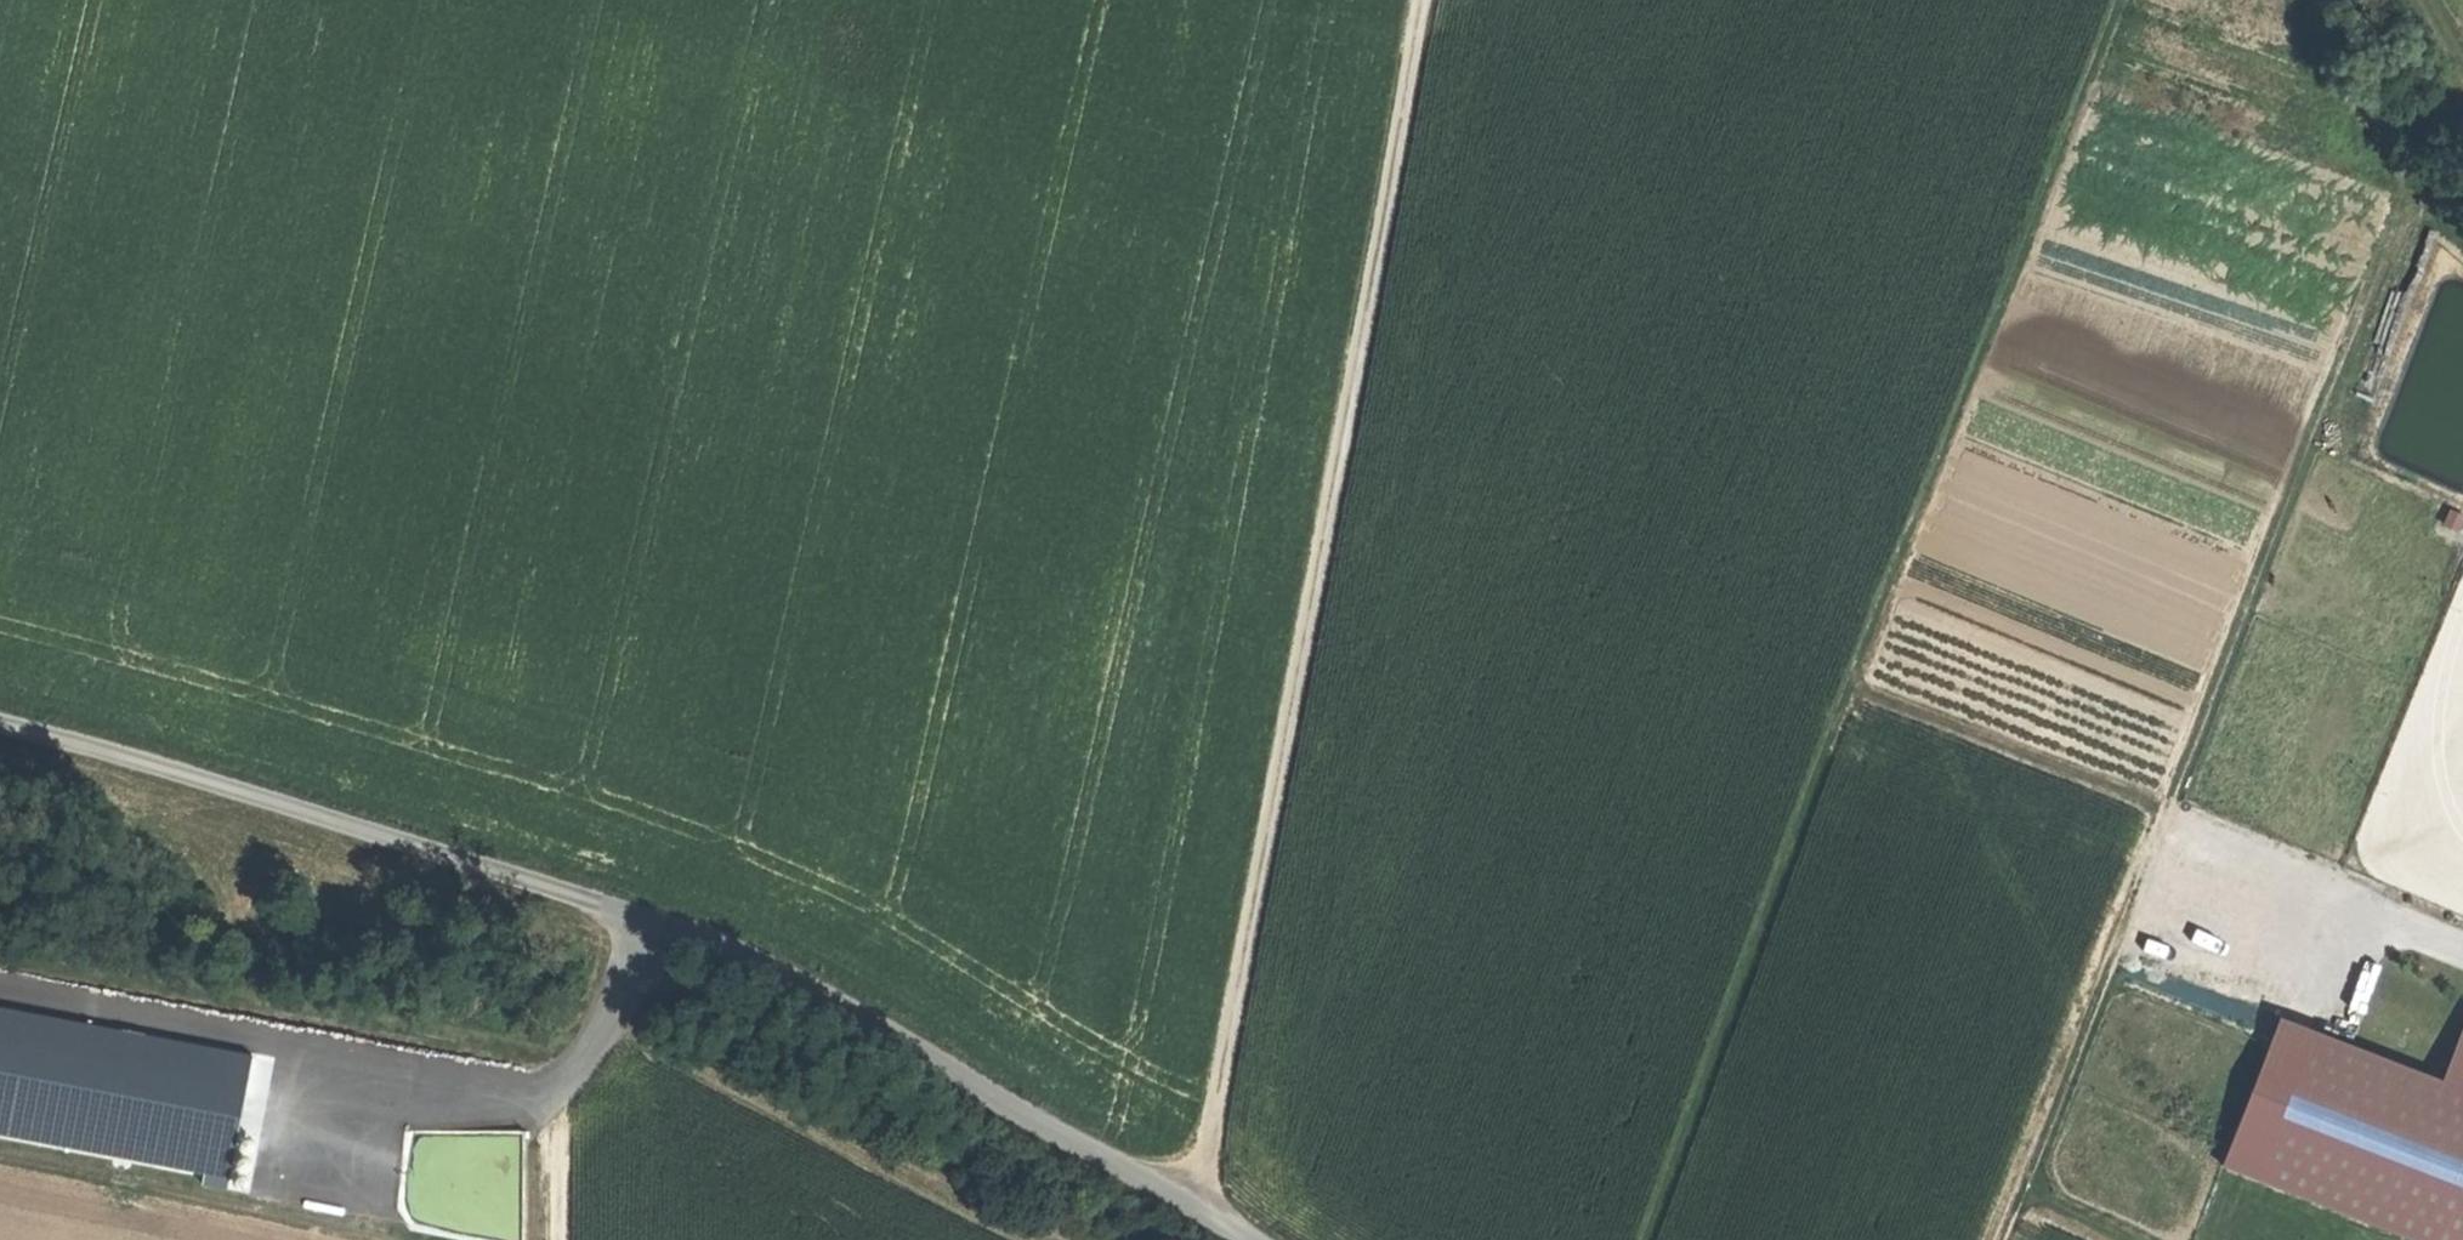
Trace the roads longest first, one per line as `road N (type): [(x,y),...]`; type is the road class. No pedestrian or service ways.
road 1 (track): [(0,735),(212,787),(745,954),(1250,1239)]
road 2 (track): [(1195,1203),(1258,905),(1426,0)]
road 3 (track): [(660,927),(575,1051),(562,1095),(556,1239)]

